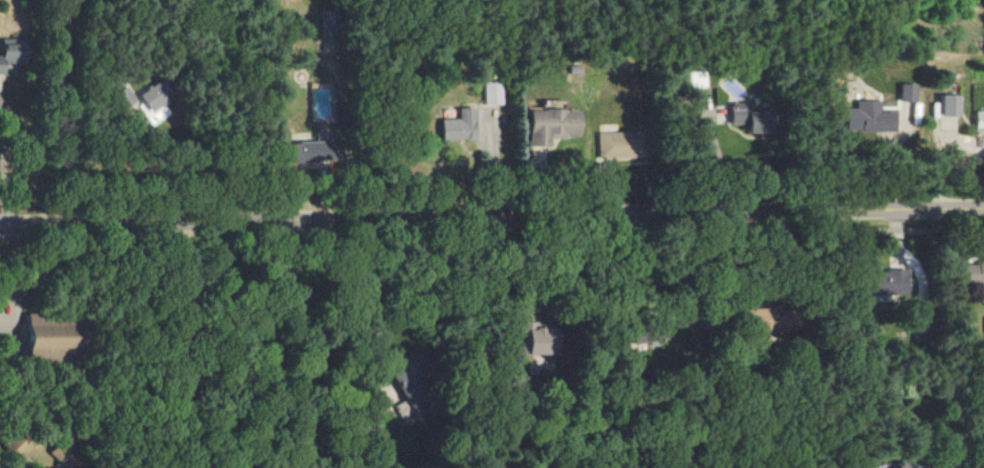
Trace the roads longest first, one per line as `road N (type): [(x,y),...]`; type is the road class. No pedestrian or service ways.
road 1 (residential): [(0,224),(983,211)]

